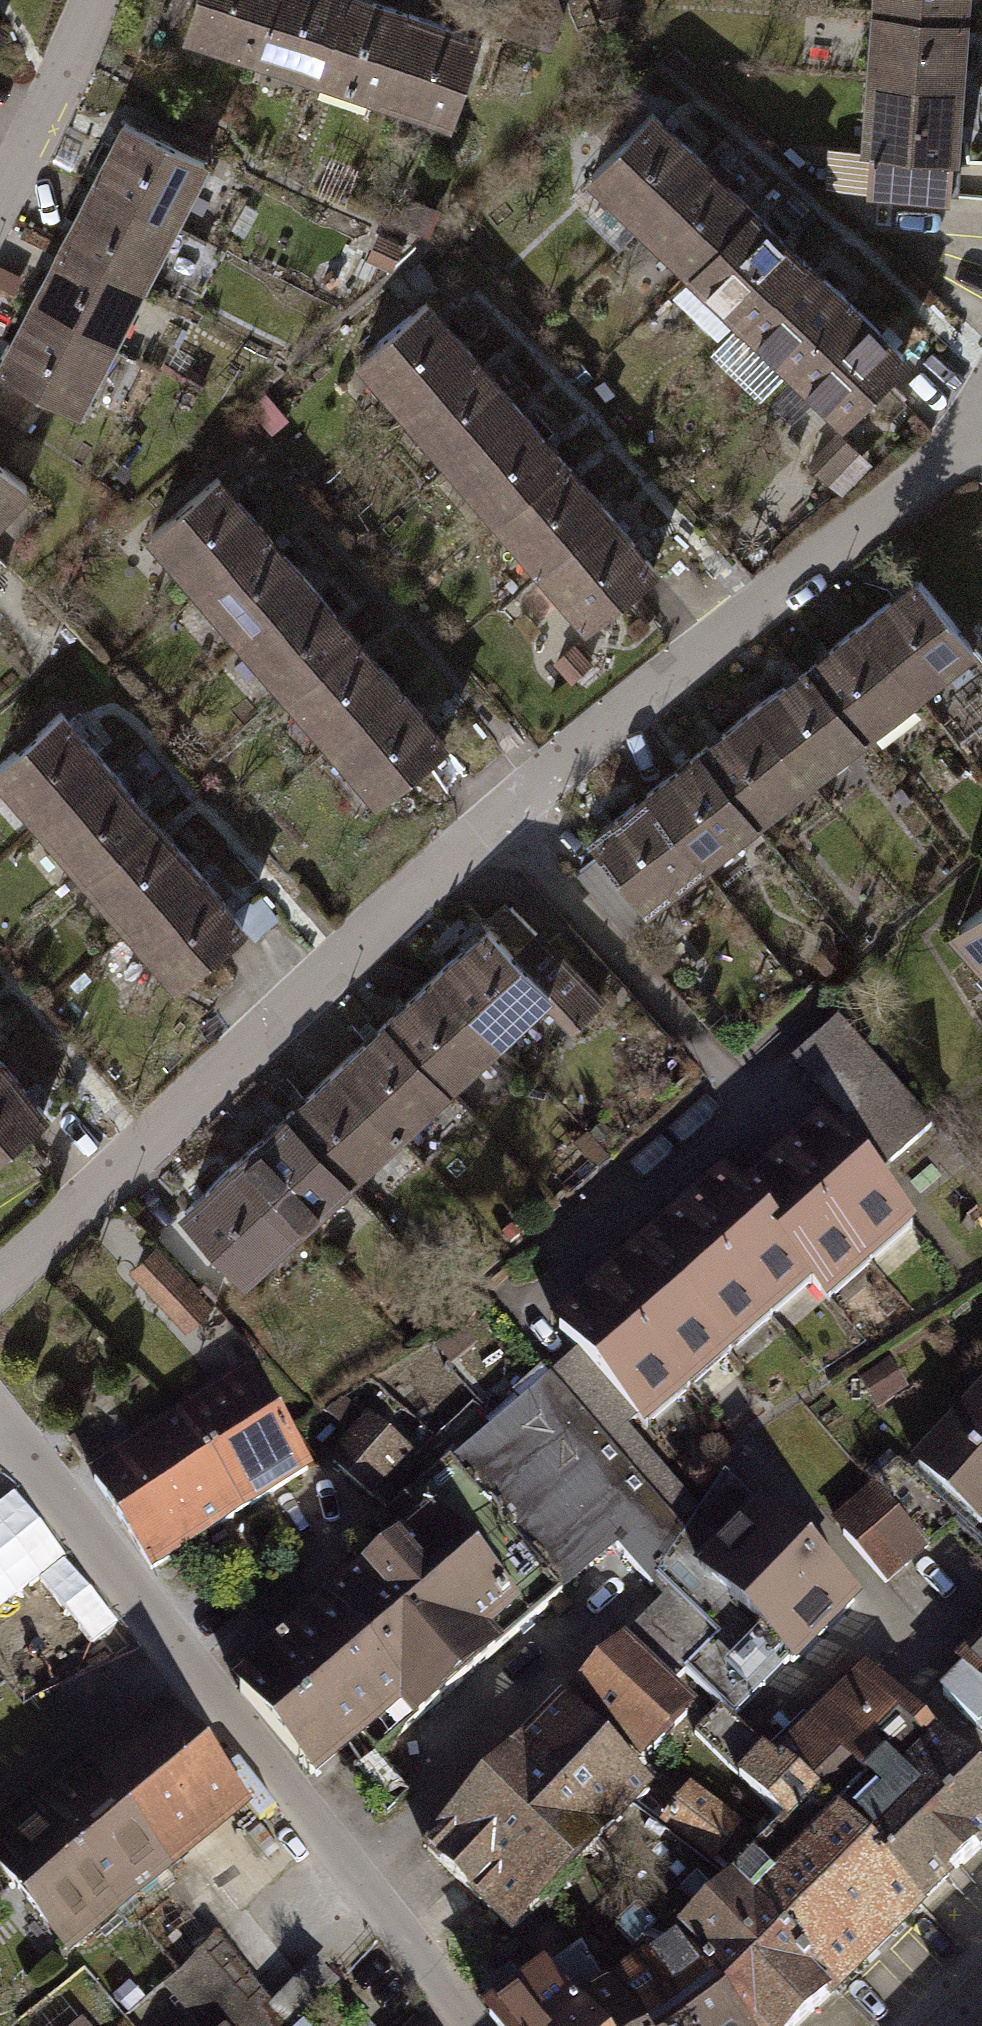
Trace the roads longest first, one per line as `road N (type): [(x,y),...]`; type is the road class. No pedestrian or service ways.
road 1 (residential): [(981,440),(541,783),(0,1281)]
road 2 (residential): [(468,2025),(0,1421)]
road 3 (residential): [(0,200),(96,0)]

